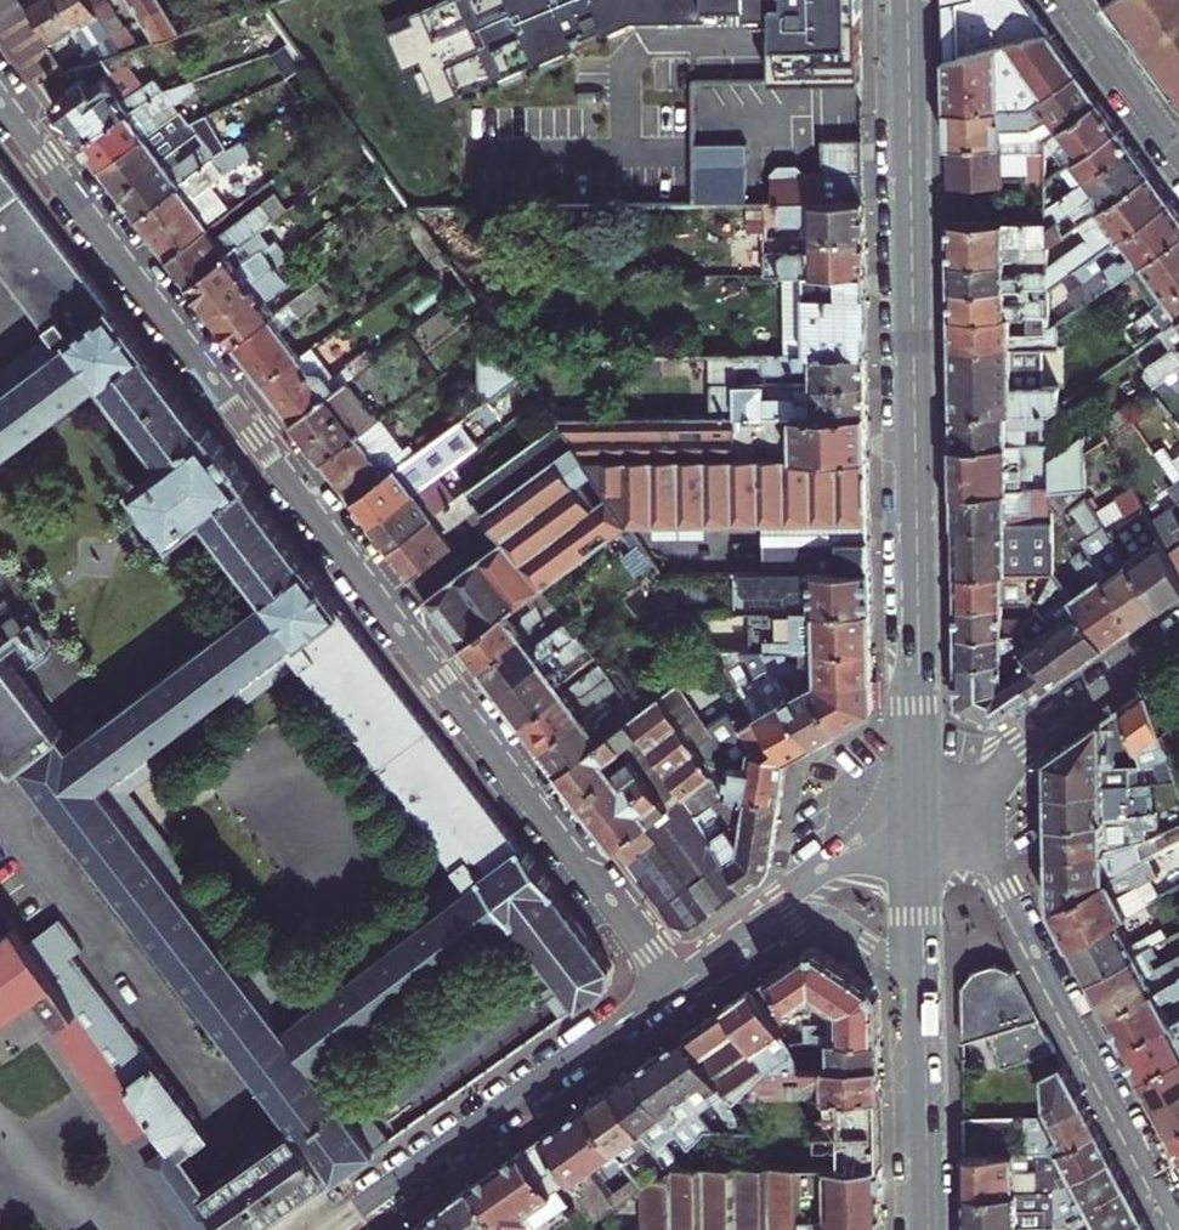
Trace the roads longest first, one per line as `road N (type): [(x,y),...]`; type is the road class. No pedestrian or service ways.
road 1 (residential): [(0,102),(675,990)]
road 2 (primary): [(921,811),(907,0)]
road 3 (residential): [(1178,1226),(991,865),(965,834),(921,811)]
road 4 (residential): [(675,990),(338,1229)]
road 5 (residential): [(921,811),(1178,628)]
road 6 (primary): [(927,1229),(923,979)]
road 7 (residential): [(1071,0),(1178,151)]
road 8 (primary): [(923,979),(921,811)]
road 9 (residential): [(921,811),(793,907)]
road 10 (residential): [(793,907),(839,924),(923,979)]
road 11 (residential): [(793,907),(675,990)]

